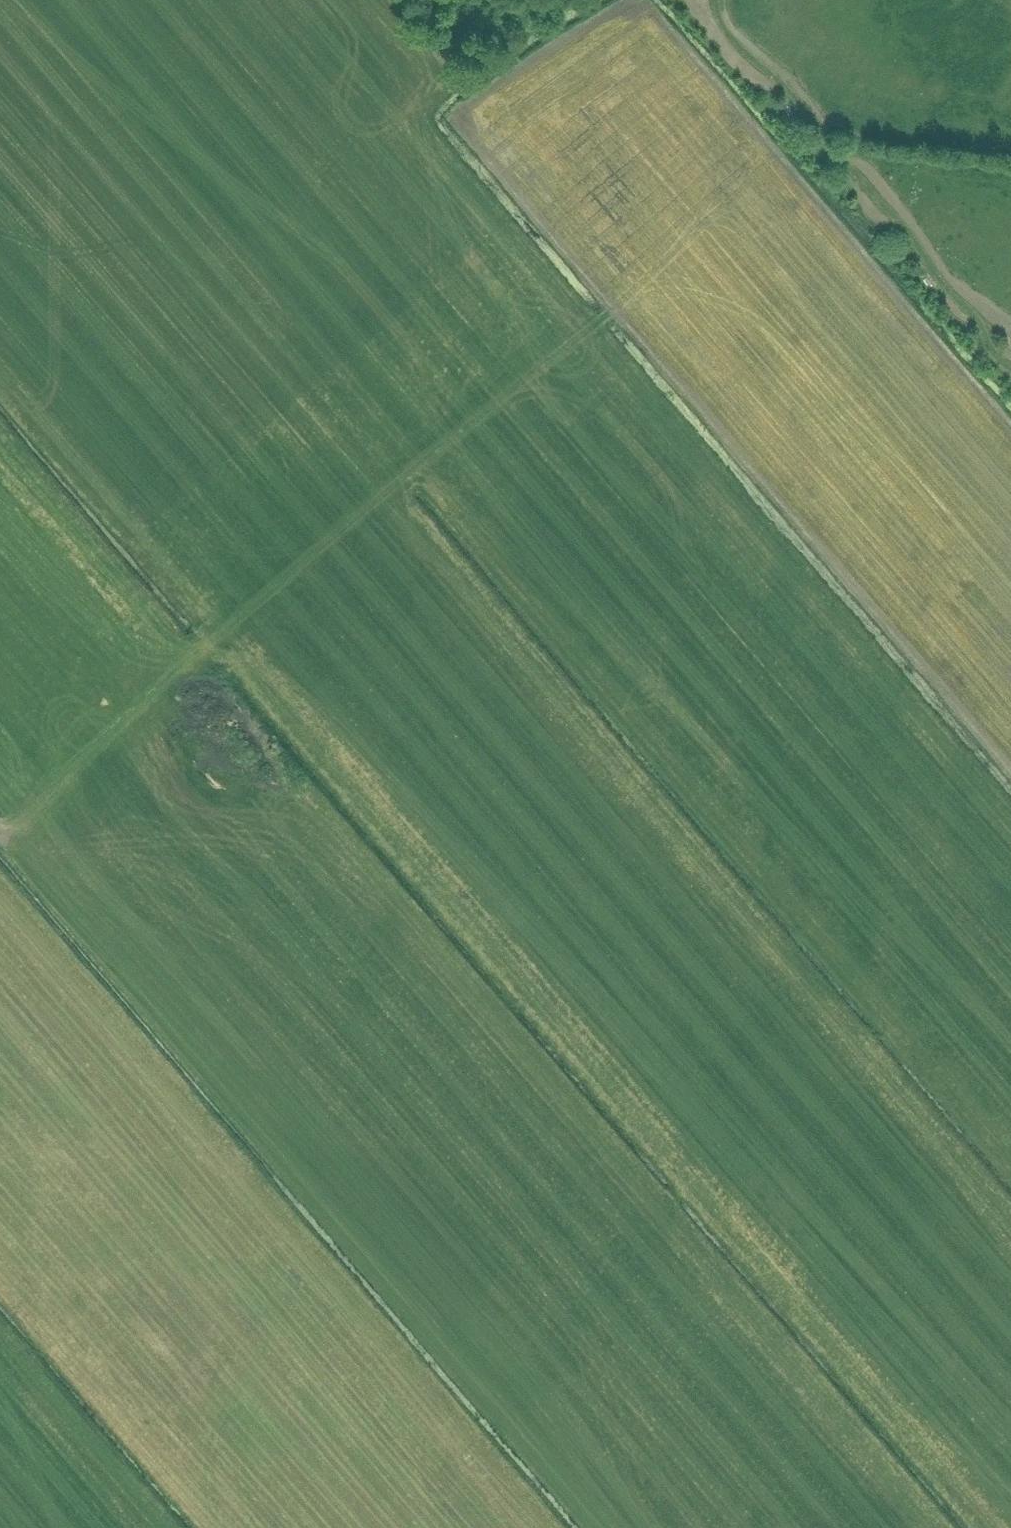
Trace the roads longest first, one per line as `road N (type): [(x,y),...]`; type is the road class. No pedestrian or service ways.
road 1 (track): [(713,0),(722,40),(812,119),(1010,367)]

